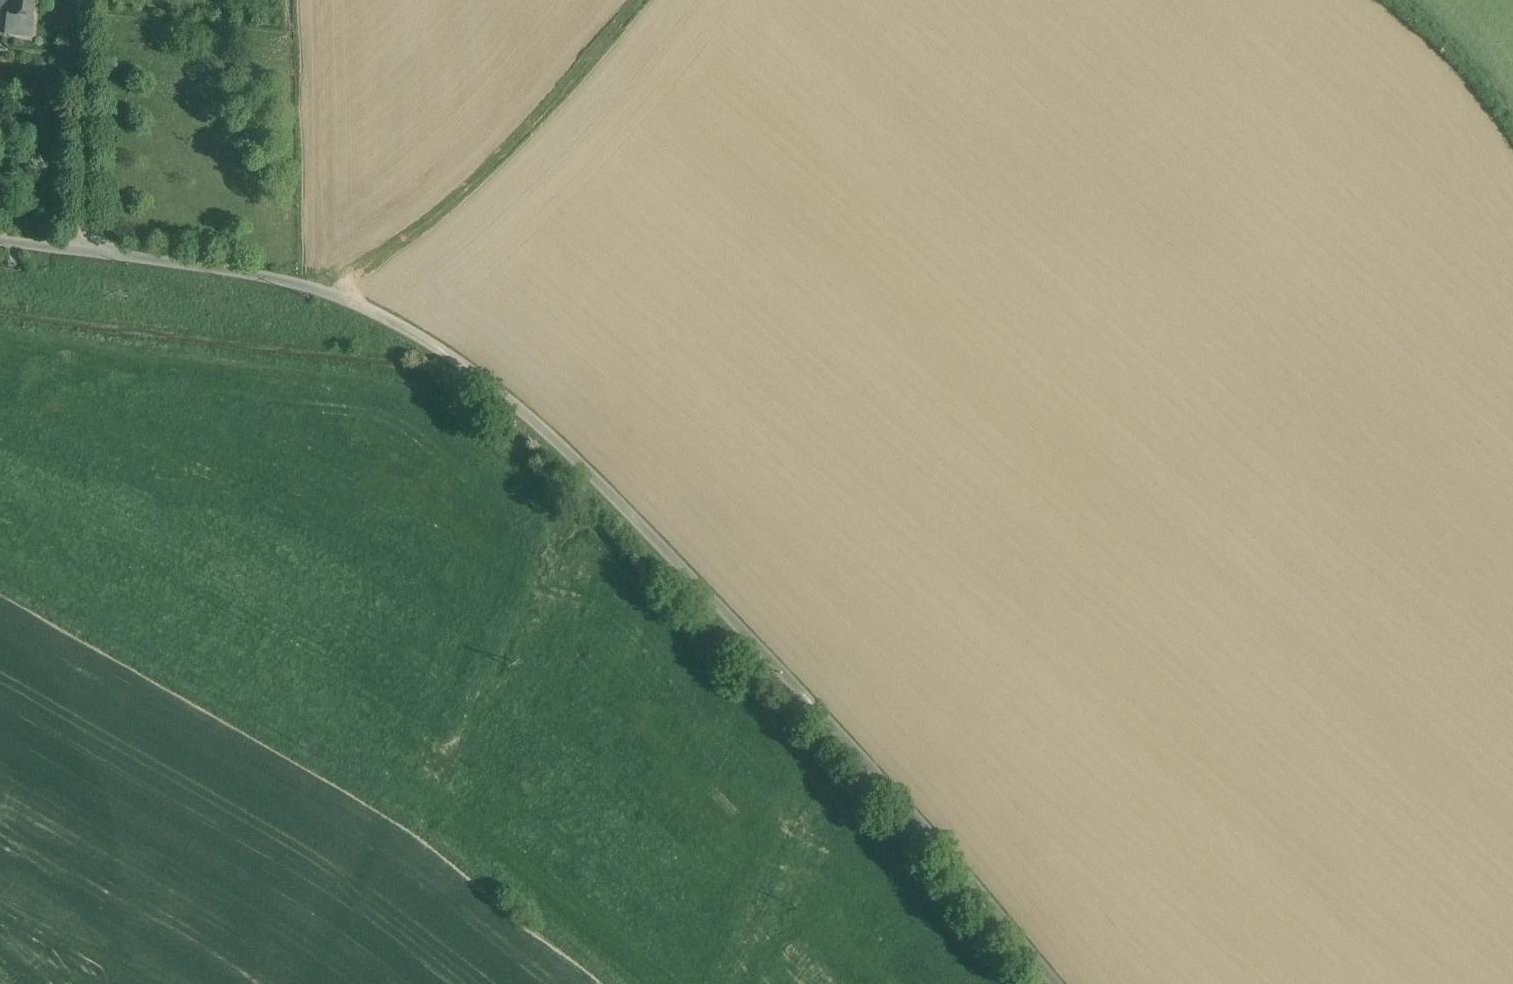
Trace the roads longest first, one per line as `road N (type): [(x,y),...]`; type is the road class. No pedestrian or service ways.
road 1 (track): [(0,237),(210,263),(320,288),(469,359),(609,486),(836,727),(1061,983)]
road 2 (track): [(96,249),(87,221),(85,0)]

